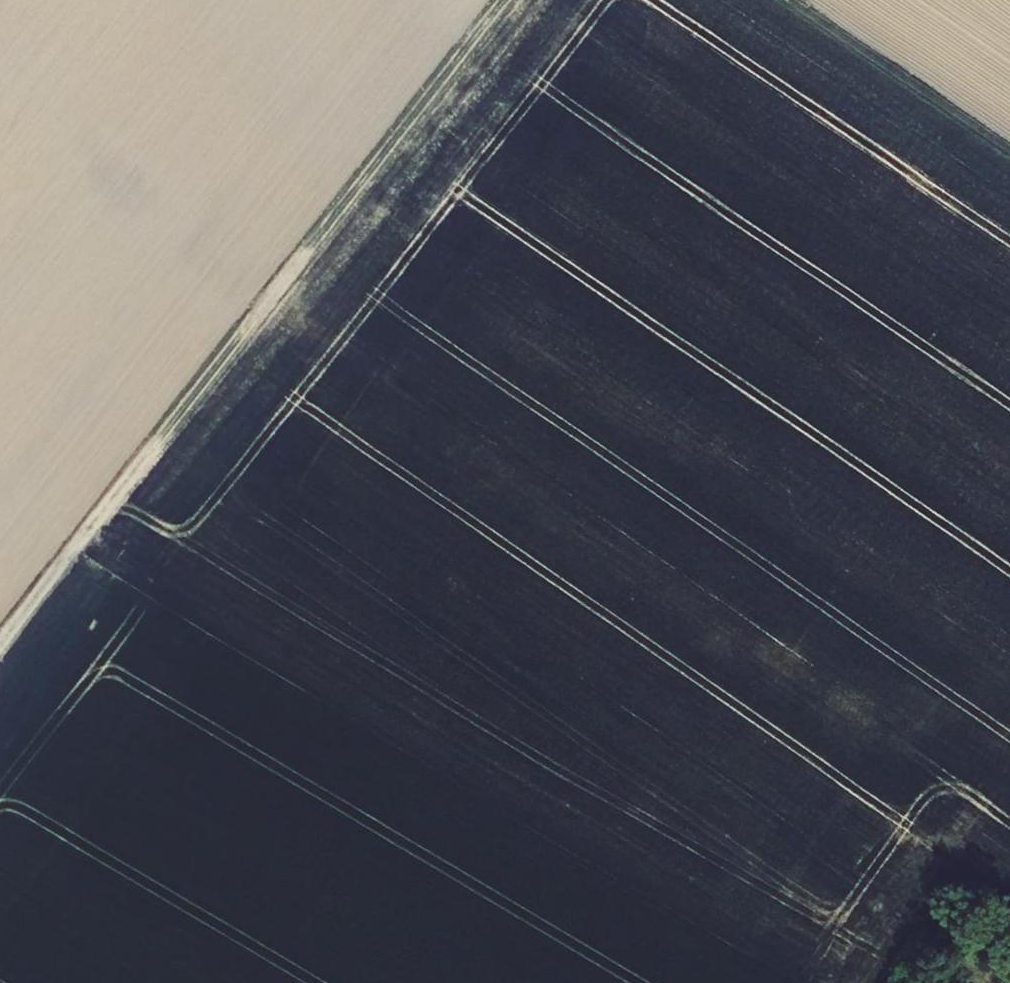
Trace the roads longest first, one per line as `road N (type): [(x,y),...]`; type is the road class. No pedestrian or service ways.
road 1 (track): [(0,639),(132,463),(529,0)]

